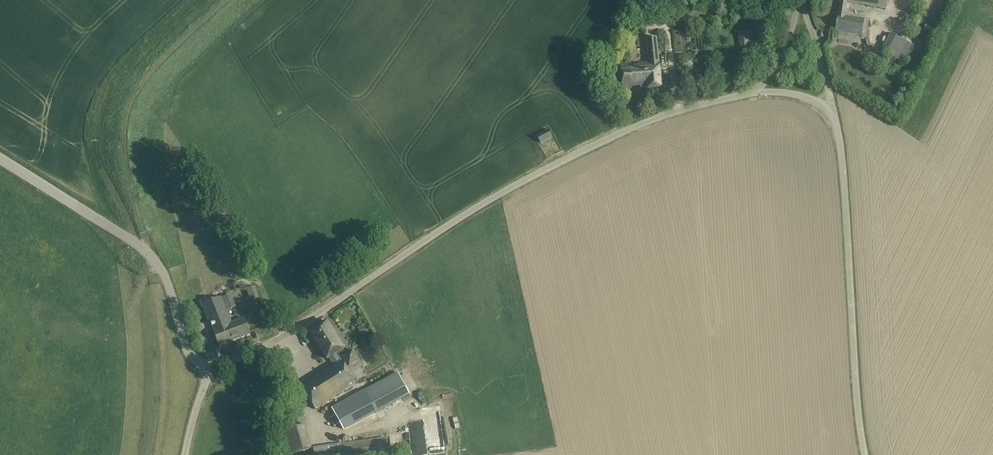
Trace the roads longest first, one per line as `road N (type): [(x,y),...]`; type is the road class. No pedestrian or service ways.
road 1 (unclassified): [(208,369),(283,336),(472,210),(573,155),(669,113),(751,93)]
road 2 (unclassified): [(865,454),(834,114)]
road 3 (unclassified): [(208,369),(187,350),(153,258),(0,158)]

